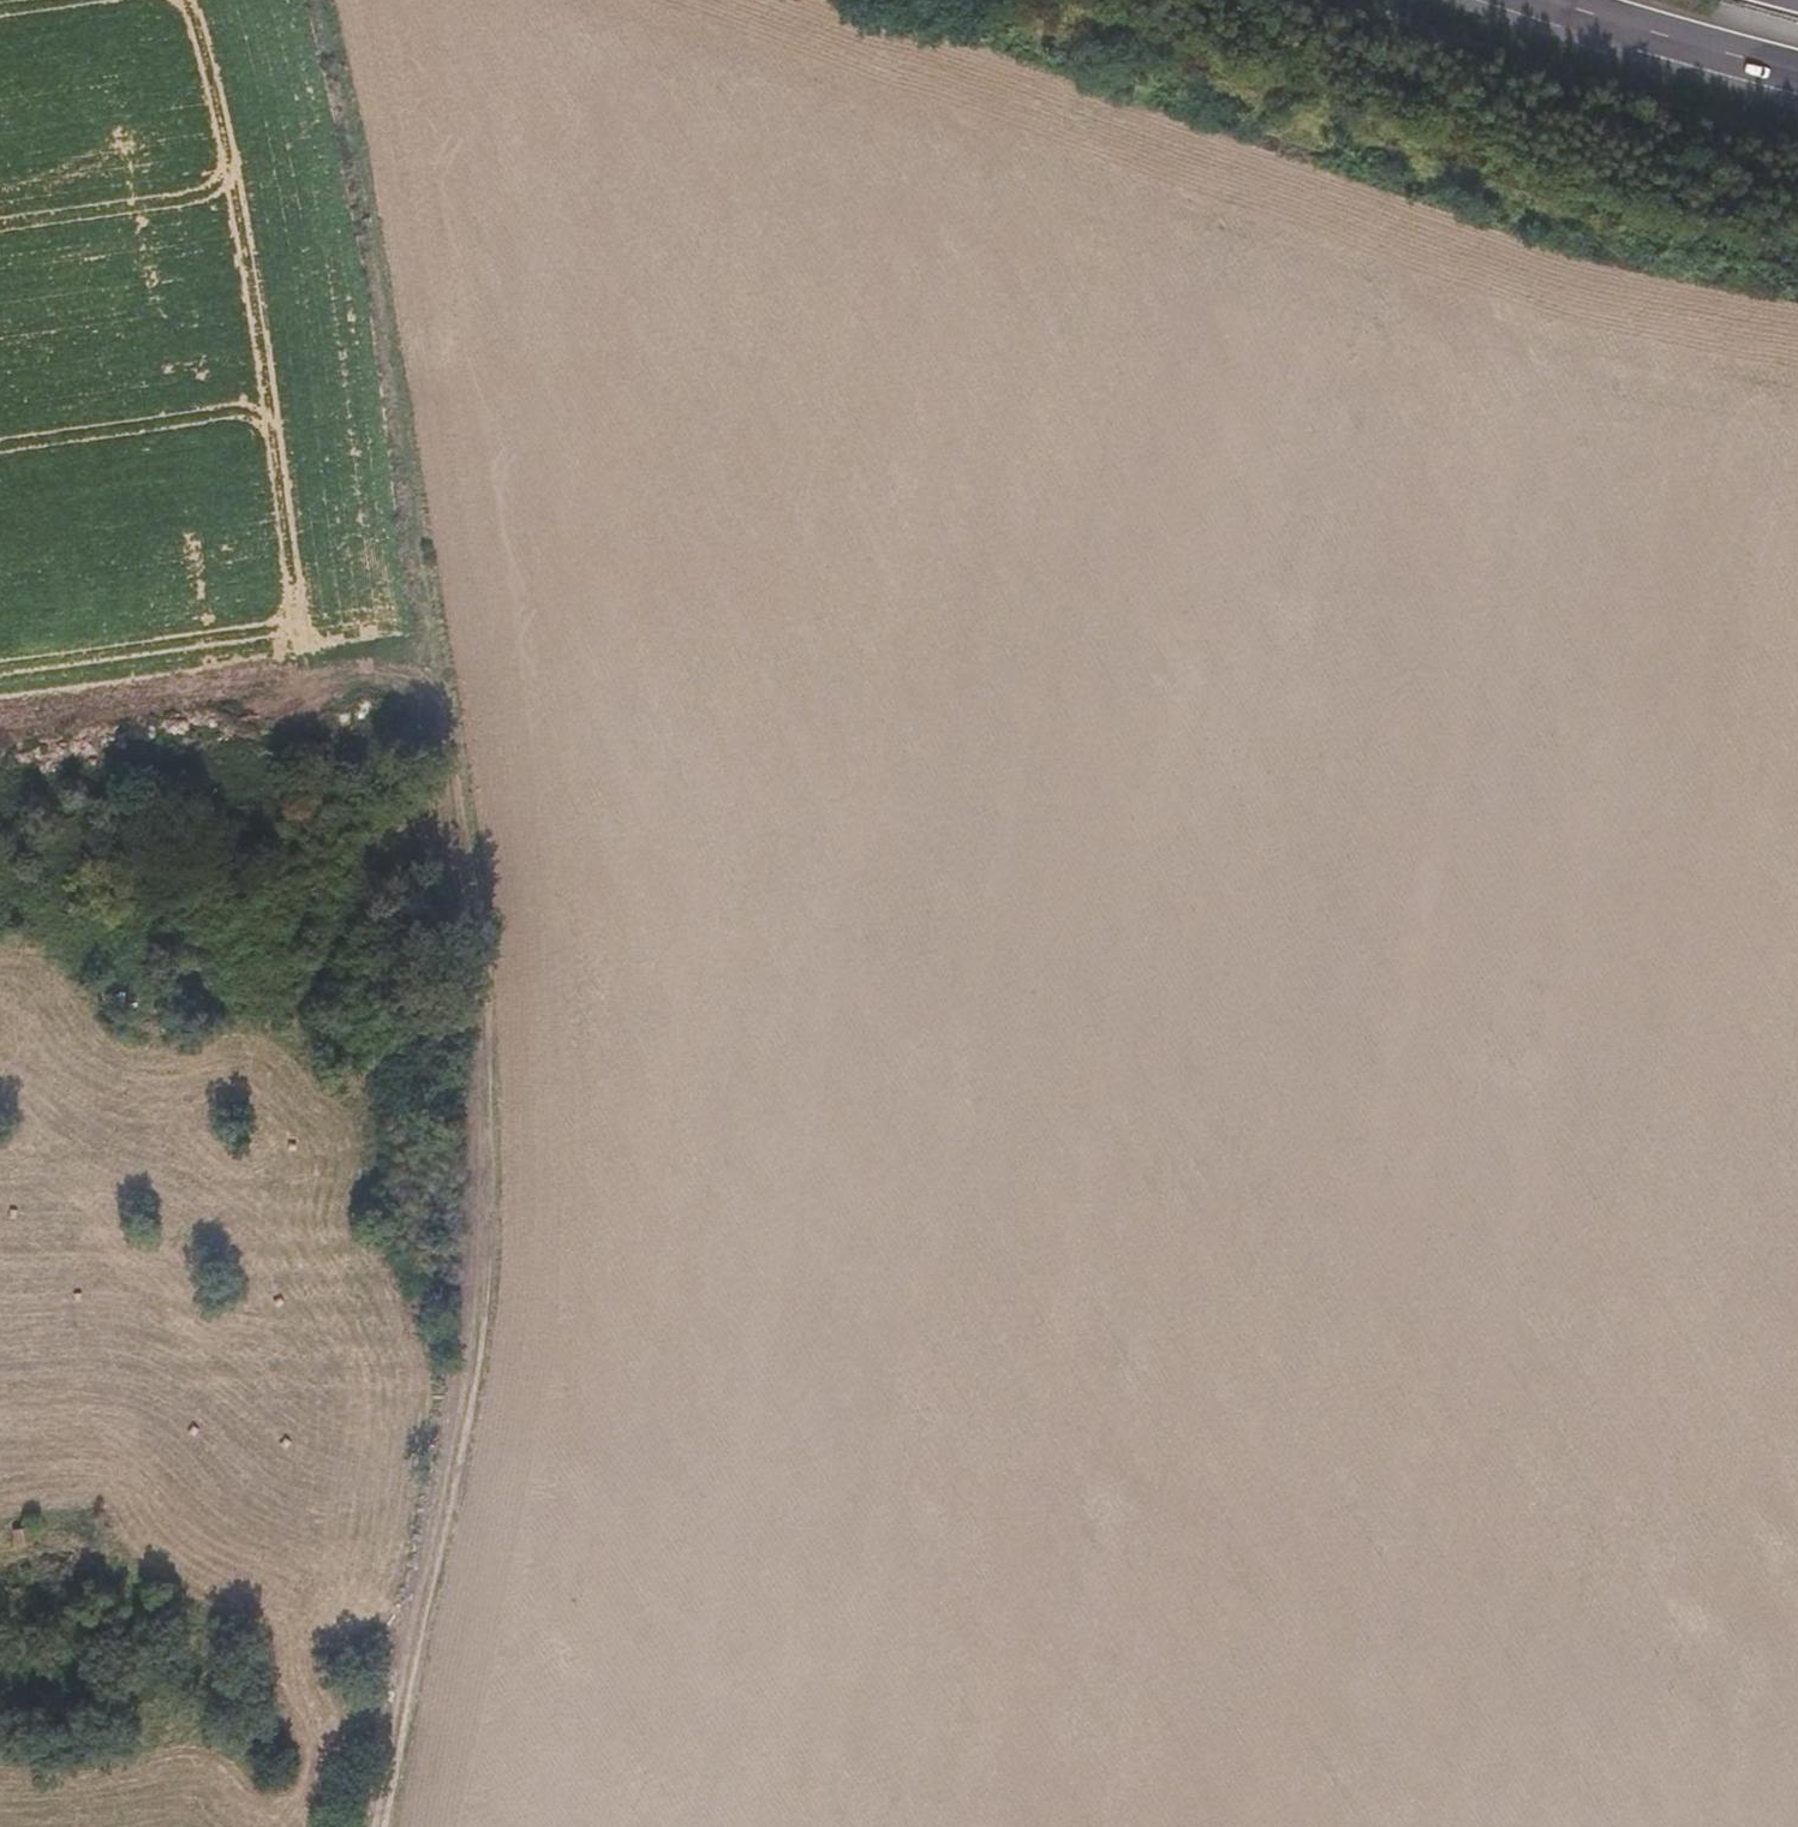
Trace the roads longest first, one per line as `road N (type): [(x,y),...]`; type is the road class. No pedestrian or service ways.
road 1 (track): [(373,1826),(469,1400),(450,772),(431,725),(350,697),(24,730)]
road 2 (trunk): [(1556,0),(1797,71)]

